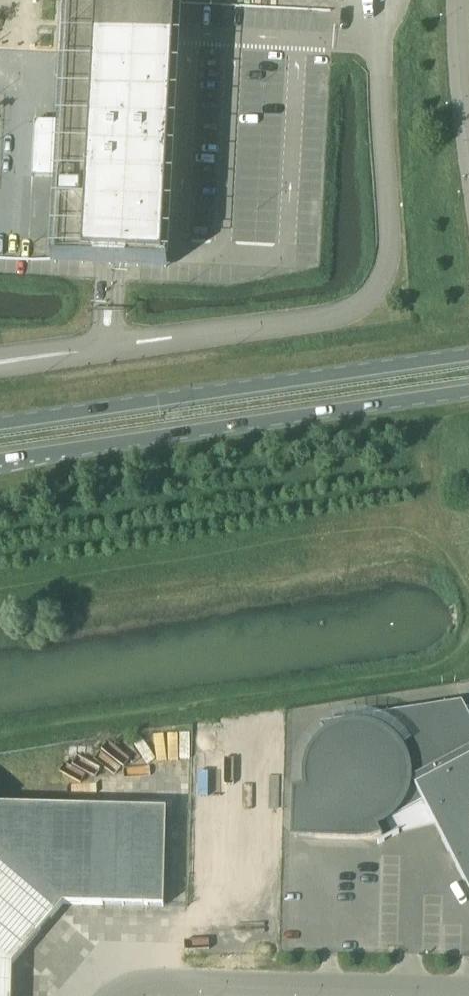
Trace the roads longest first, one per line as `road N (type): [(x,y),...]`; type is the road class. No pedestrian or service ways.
road 1 (primary): [(468,356),(0,425)]
road 2 (primary): [(0,461),(468,392)]
road 3 (unclassified): [(118,995),(156,984),(468,991)]
road 4 (residential): [(468,149),(458,0)]

